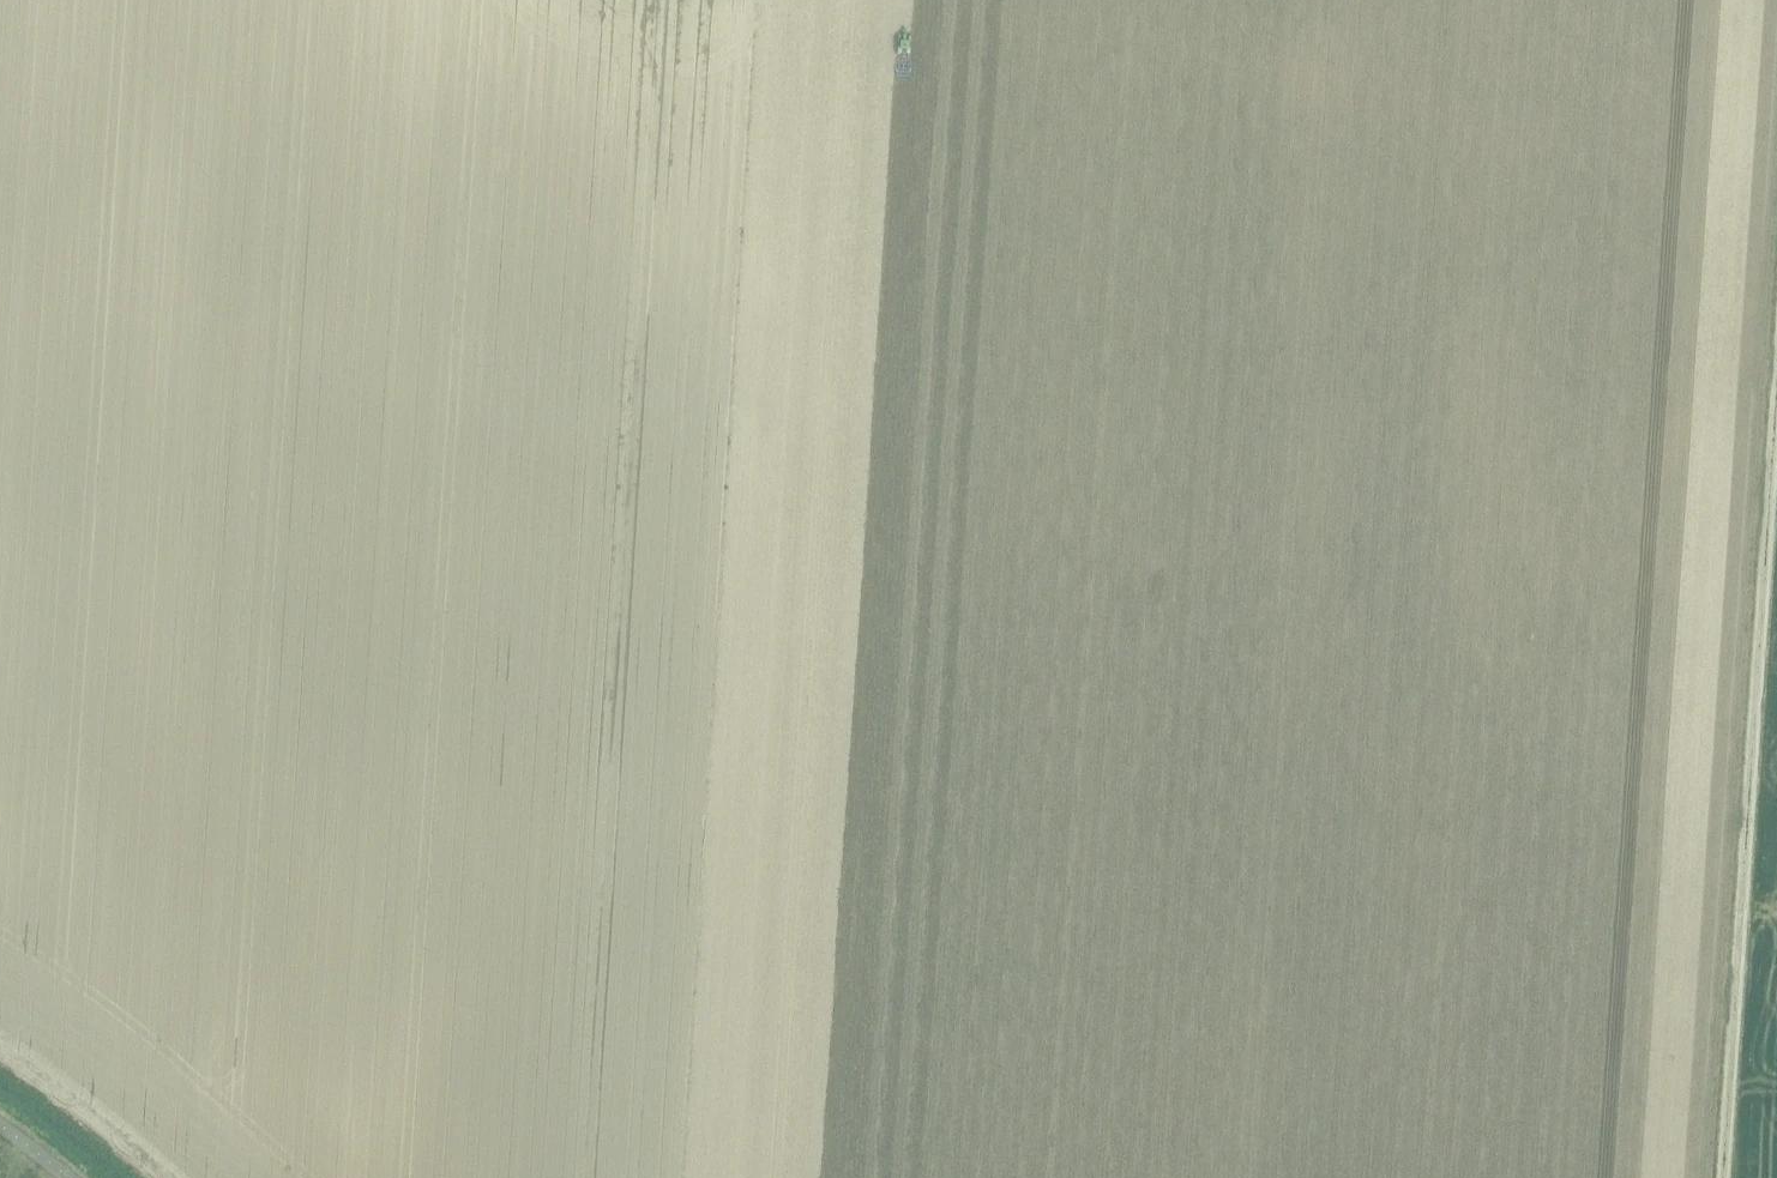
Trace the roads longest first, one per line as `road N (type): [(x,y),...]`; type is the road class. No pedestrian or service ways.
road 1 (track): [(1724,1177),(1776,409)]

